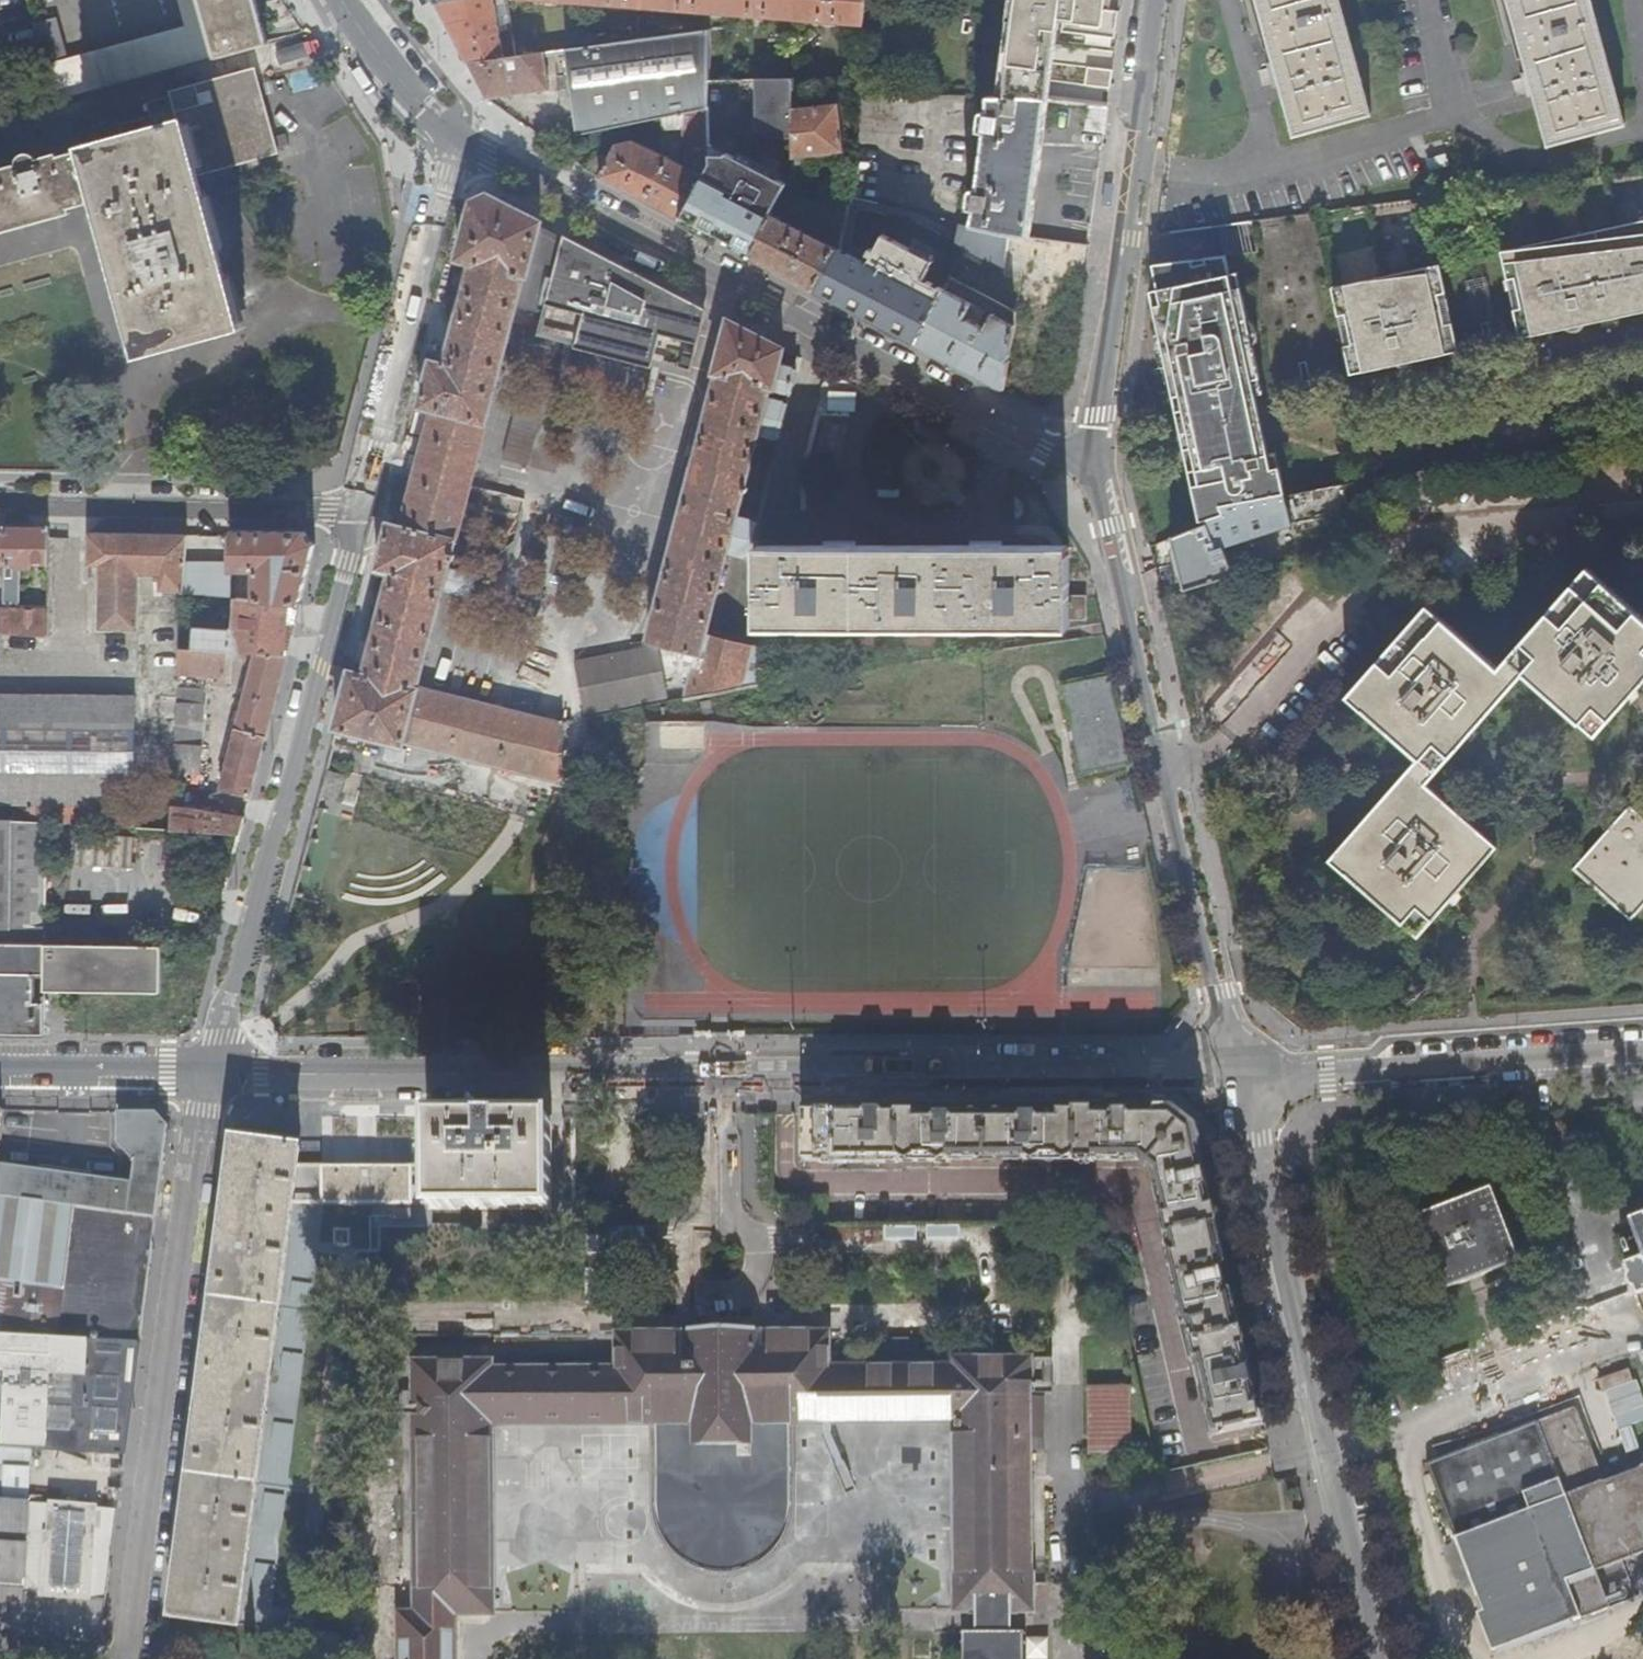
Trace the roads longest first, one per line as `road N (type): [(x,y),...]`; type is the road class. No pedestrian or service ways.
road 1 (tertiary): [(1240,1073),(214,1073)]
road 2 (residential): [(452,143),(1041,443),(1091,460)]
road 3 (unclassified): [(1091,460),(1240,1073)]
road 4 (tertiary): [(1240,1073),(1373,1658)]
road 5 (residential): [(131,1658),(214,1073)]
road 6 (residential): [(364,511),(214,1073)]
road 7 (residential): [(1157,0),(1091,460)]
road 8 (tertiary): [(1240,1073),(1327,1075),(1642,1051)]
road 9 (residential): [(364,511),(452,143)]
road 10 (residential): [(0,499),(53,508),(364,511)]
road 11 (tertiary): [(214,1073),(0,1069)]
road 12 (residential): [(348,0),(417,106),(452,143)]

